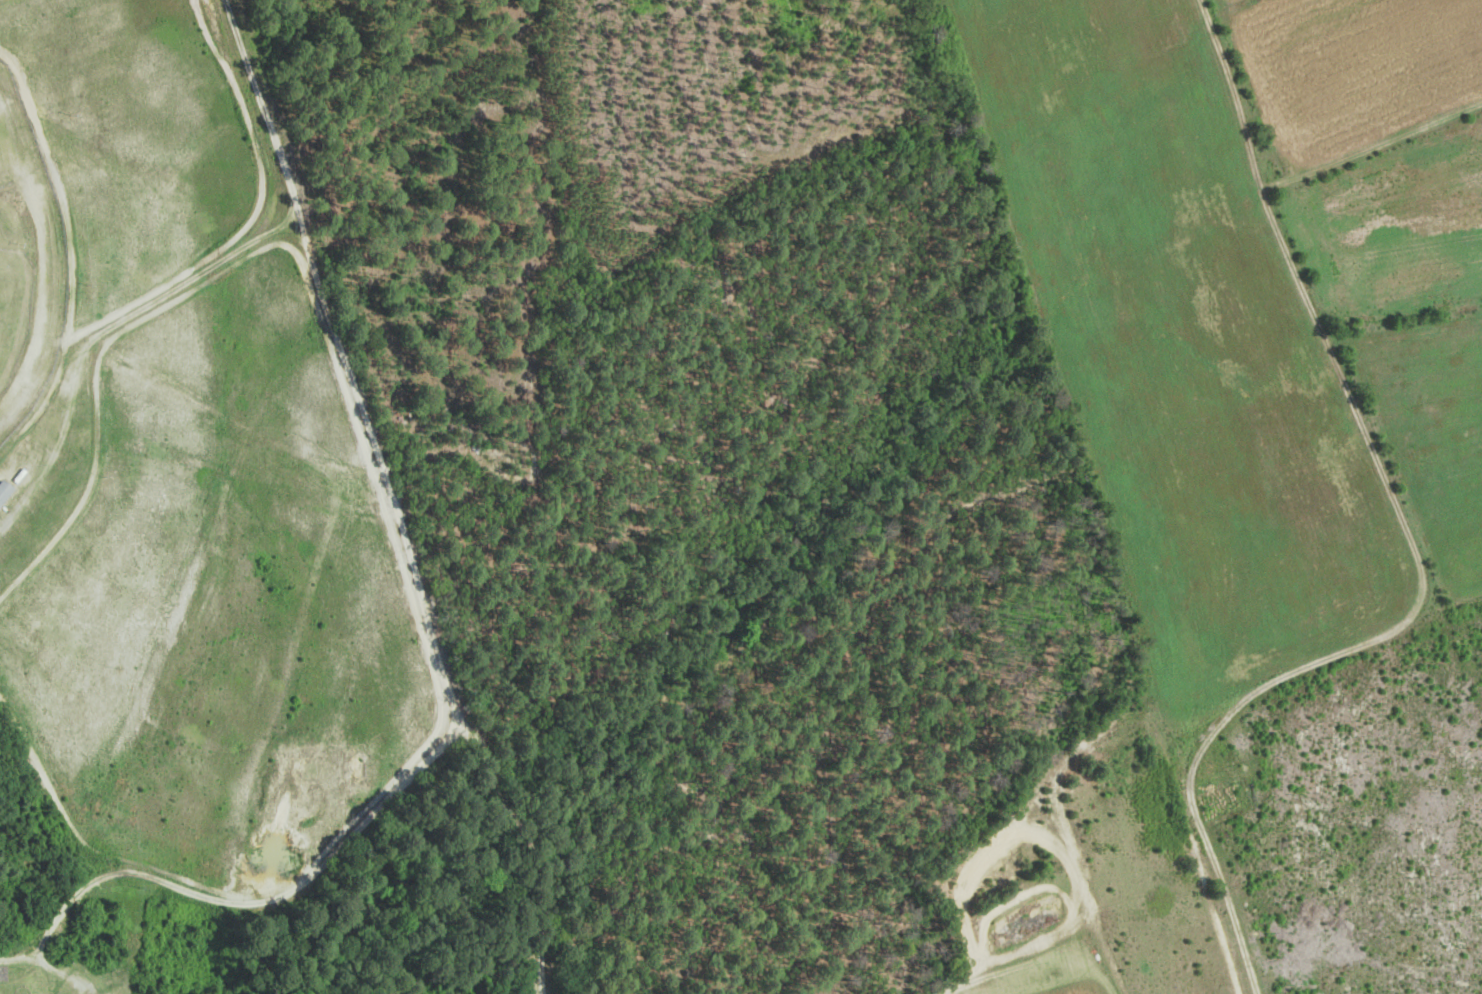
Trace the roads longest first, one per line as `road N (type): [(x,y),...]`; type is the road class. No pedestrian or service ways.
road 1 (track): [(223,0),(460,722),(282,898),(225,901),(114,869),(73,895),(37,950)]

